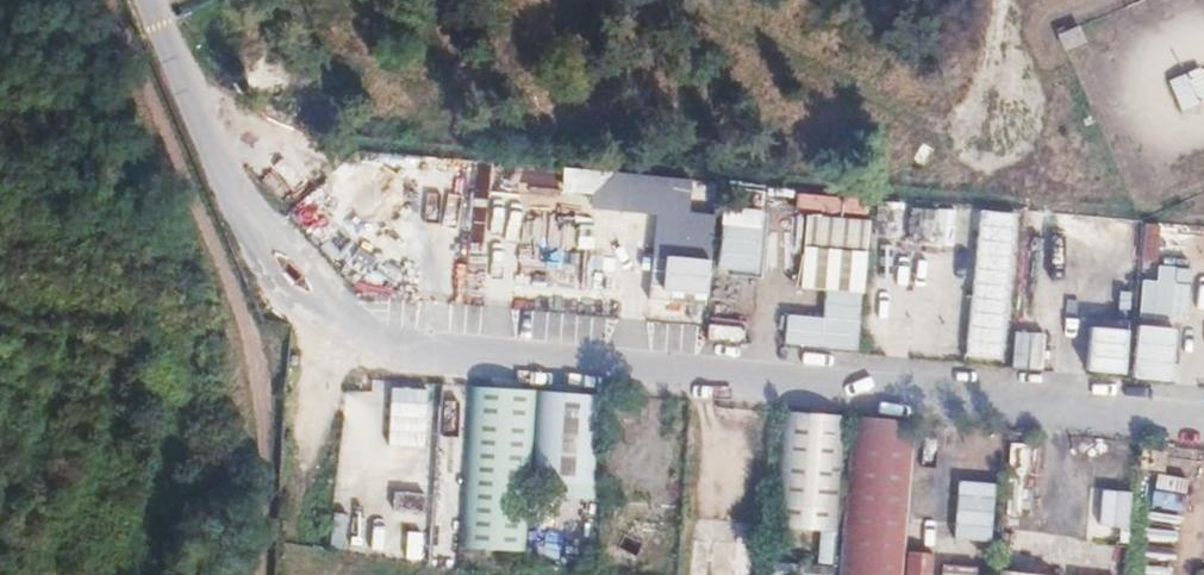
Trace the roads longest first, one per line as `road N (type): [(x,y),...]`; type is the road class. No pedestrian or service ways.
road 1 (unclassified): [(155,0),(241,200),(285,272),(410,354),(1203,424)]

